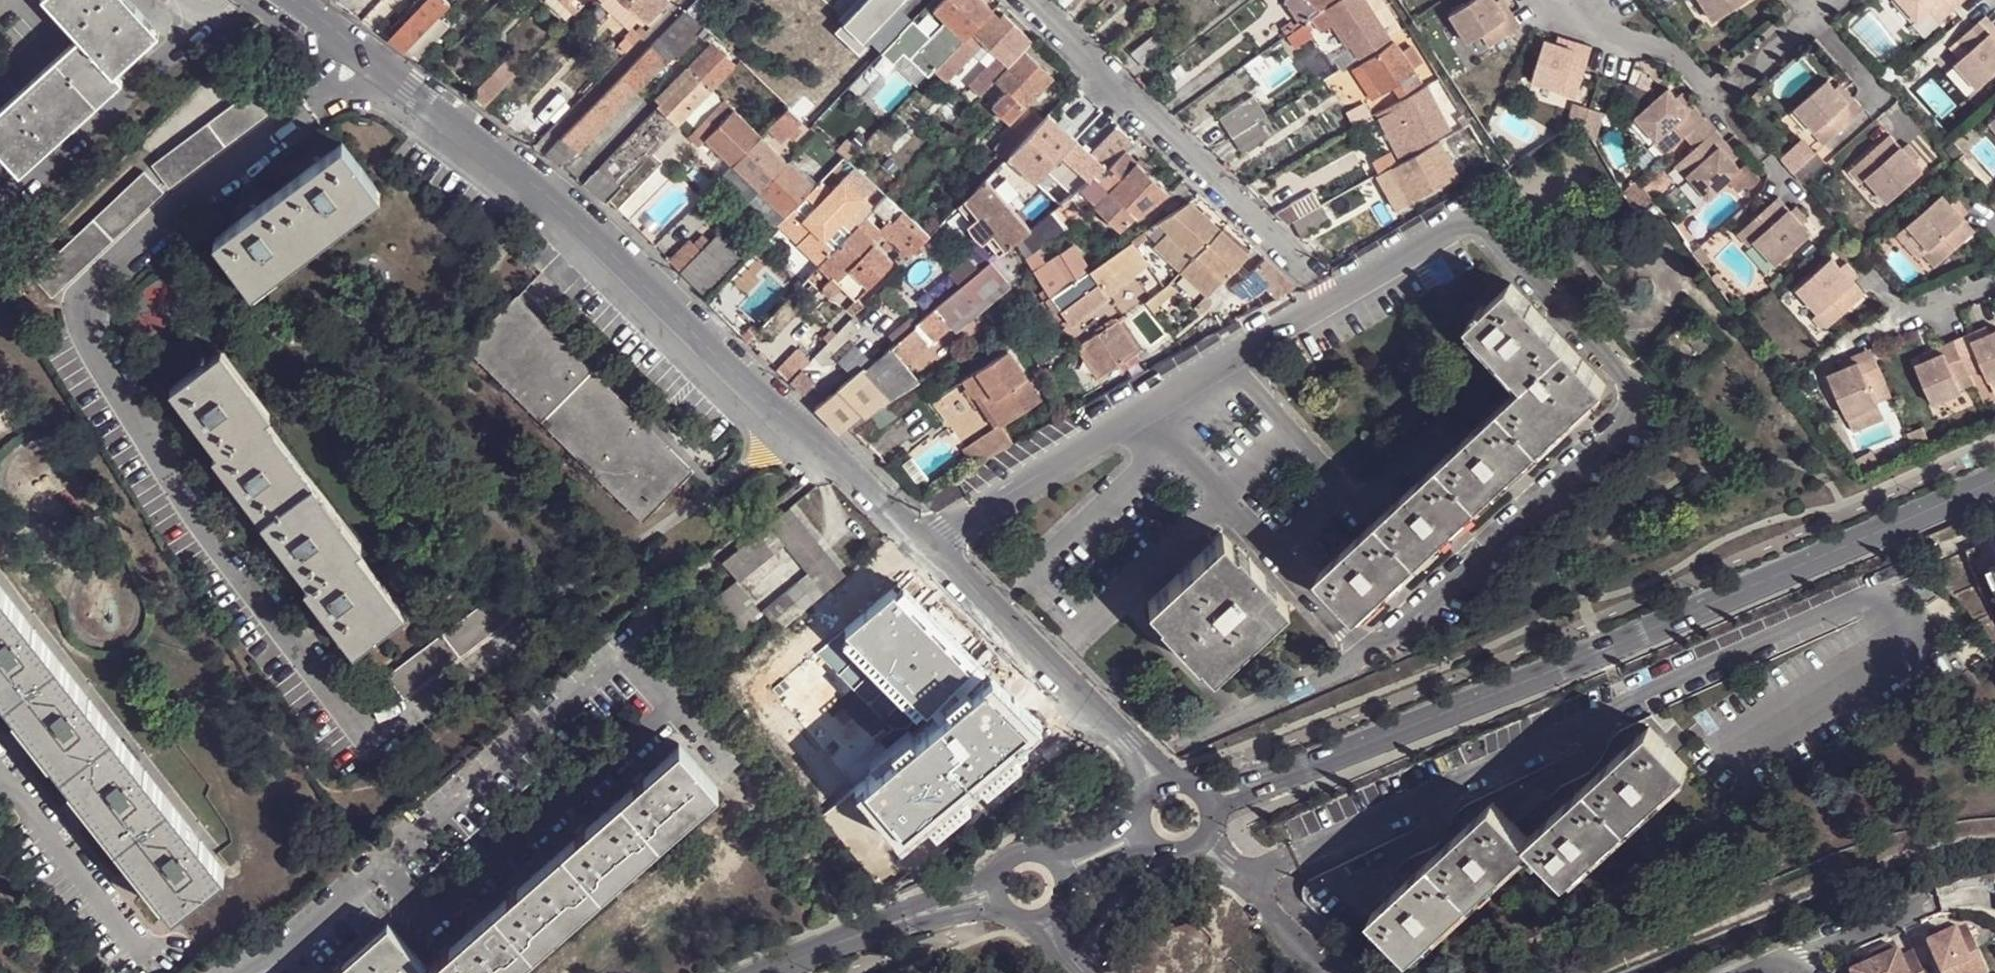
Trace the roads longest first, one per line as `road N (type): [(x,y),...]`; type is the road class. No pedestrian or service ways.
road 1 (residential): [(1160,788),(1131,742),(669,299),(494,147),(282,0)]
road 2 (tertiary): [(1994,480),(1558,669),(1203,799)]
road 3 (residential): [(1029,0),(1321,285)]
road 4 (tertiary): [(771,972),(996,894)]
road 5 (residential): [(1717,98),(1674,52),(1530,17)]
road 6 (residential): [(1333,972),(1203,839)]
road 7 (residential): [(1994,281),(1912,316),(1876,280)]
road 8 (residential): [(1907,123),(1817,17)]
road 9 (residential): [(1800,958),(1918,906)]
road 10 (residential): [(1717,98),(1817,17)]

